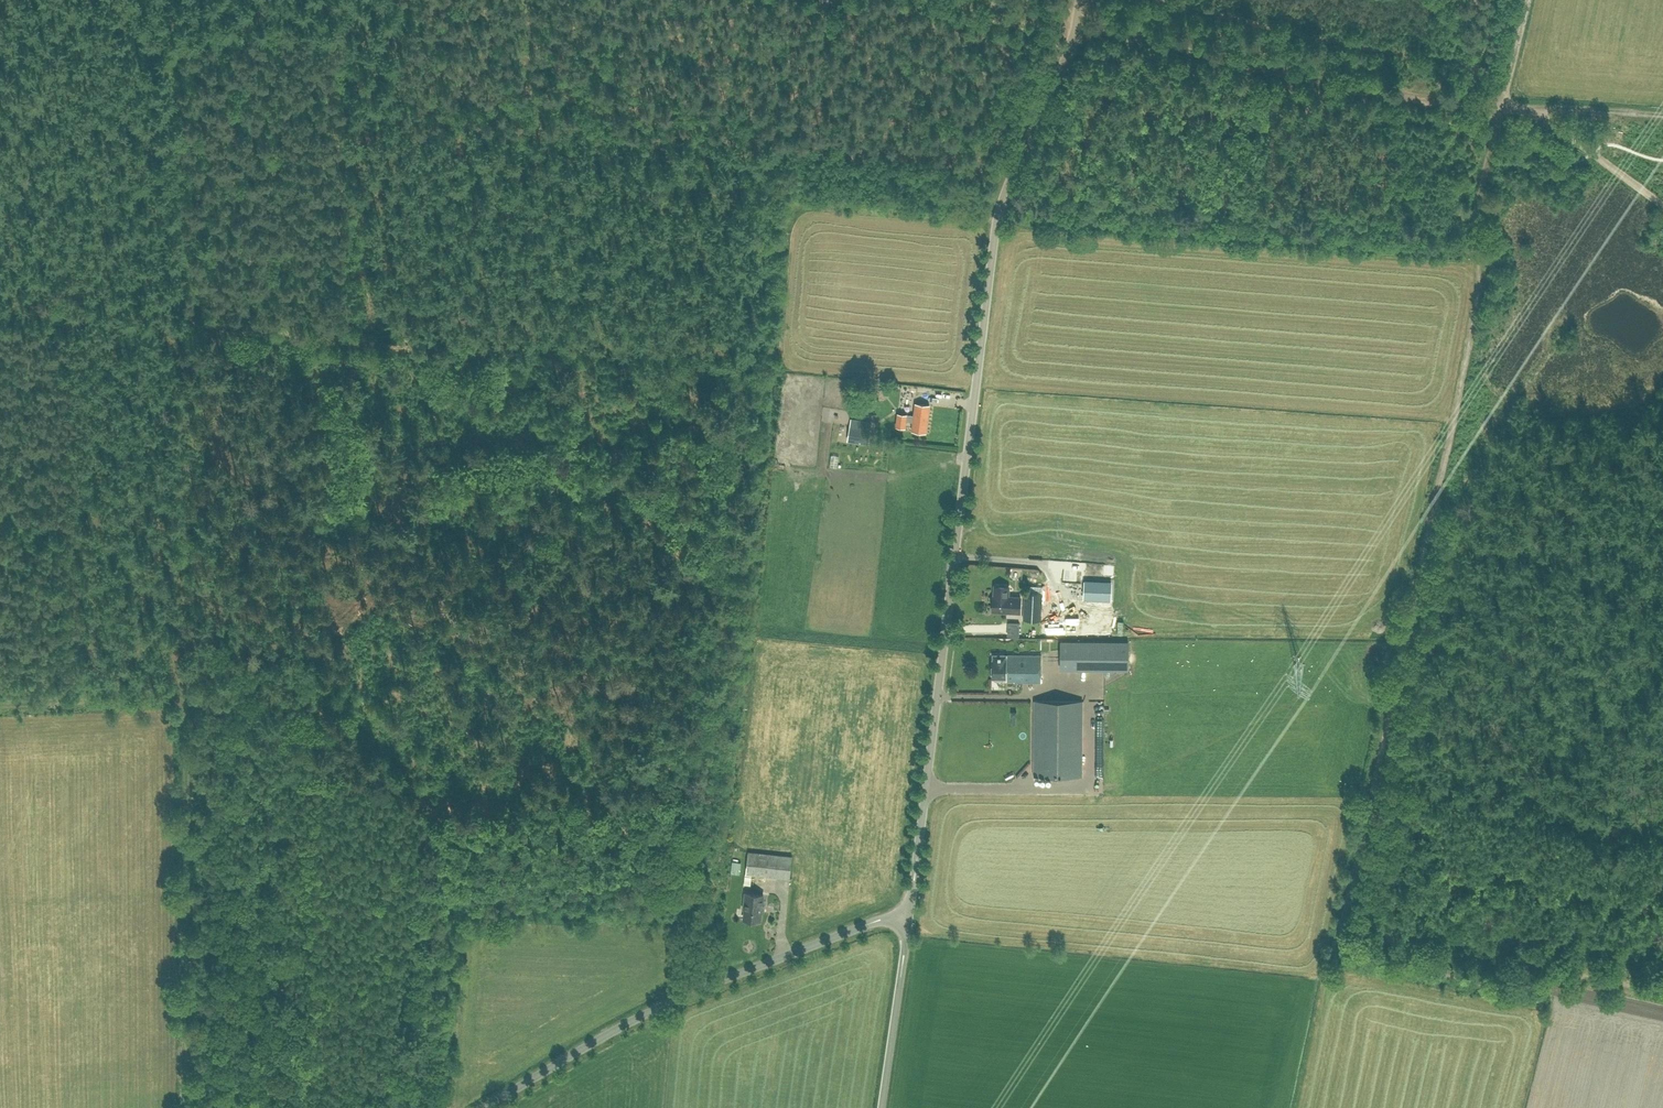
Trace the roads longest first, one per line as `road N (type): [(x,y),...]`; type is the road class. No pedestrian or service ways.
road 1 (track): [(0,319),(769,391),(787,210),(805,200),(1468,252)]
road 2 (track): [(1662,992),(1558,969),(1500,990),(1334,954),(1479,268),(1468,252)]
road 3 (unclassified): [(906,915),(996,217),(1069,50),(1080,0)]
road 4 (track): [(184,1107),(185,696),(173,686),(0,700)]
road 5 (track): [(996,0),(1177,50),(1526,107)]
road 6 (unclassified): [(481,1107),(646,1014),(877,918),(906,915)]
road 7 (track): [(1523,0),(1468,252)]
road 8 (track): [(1459,362),(1594,508)]
road 9 (unclassified): [(880,1107),(906,915)]
road 10 (track): [(1526,107),(1662,120)]

